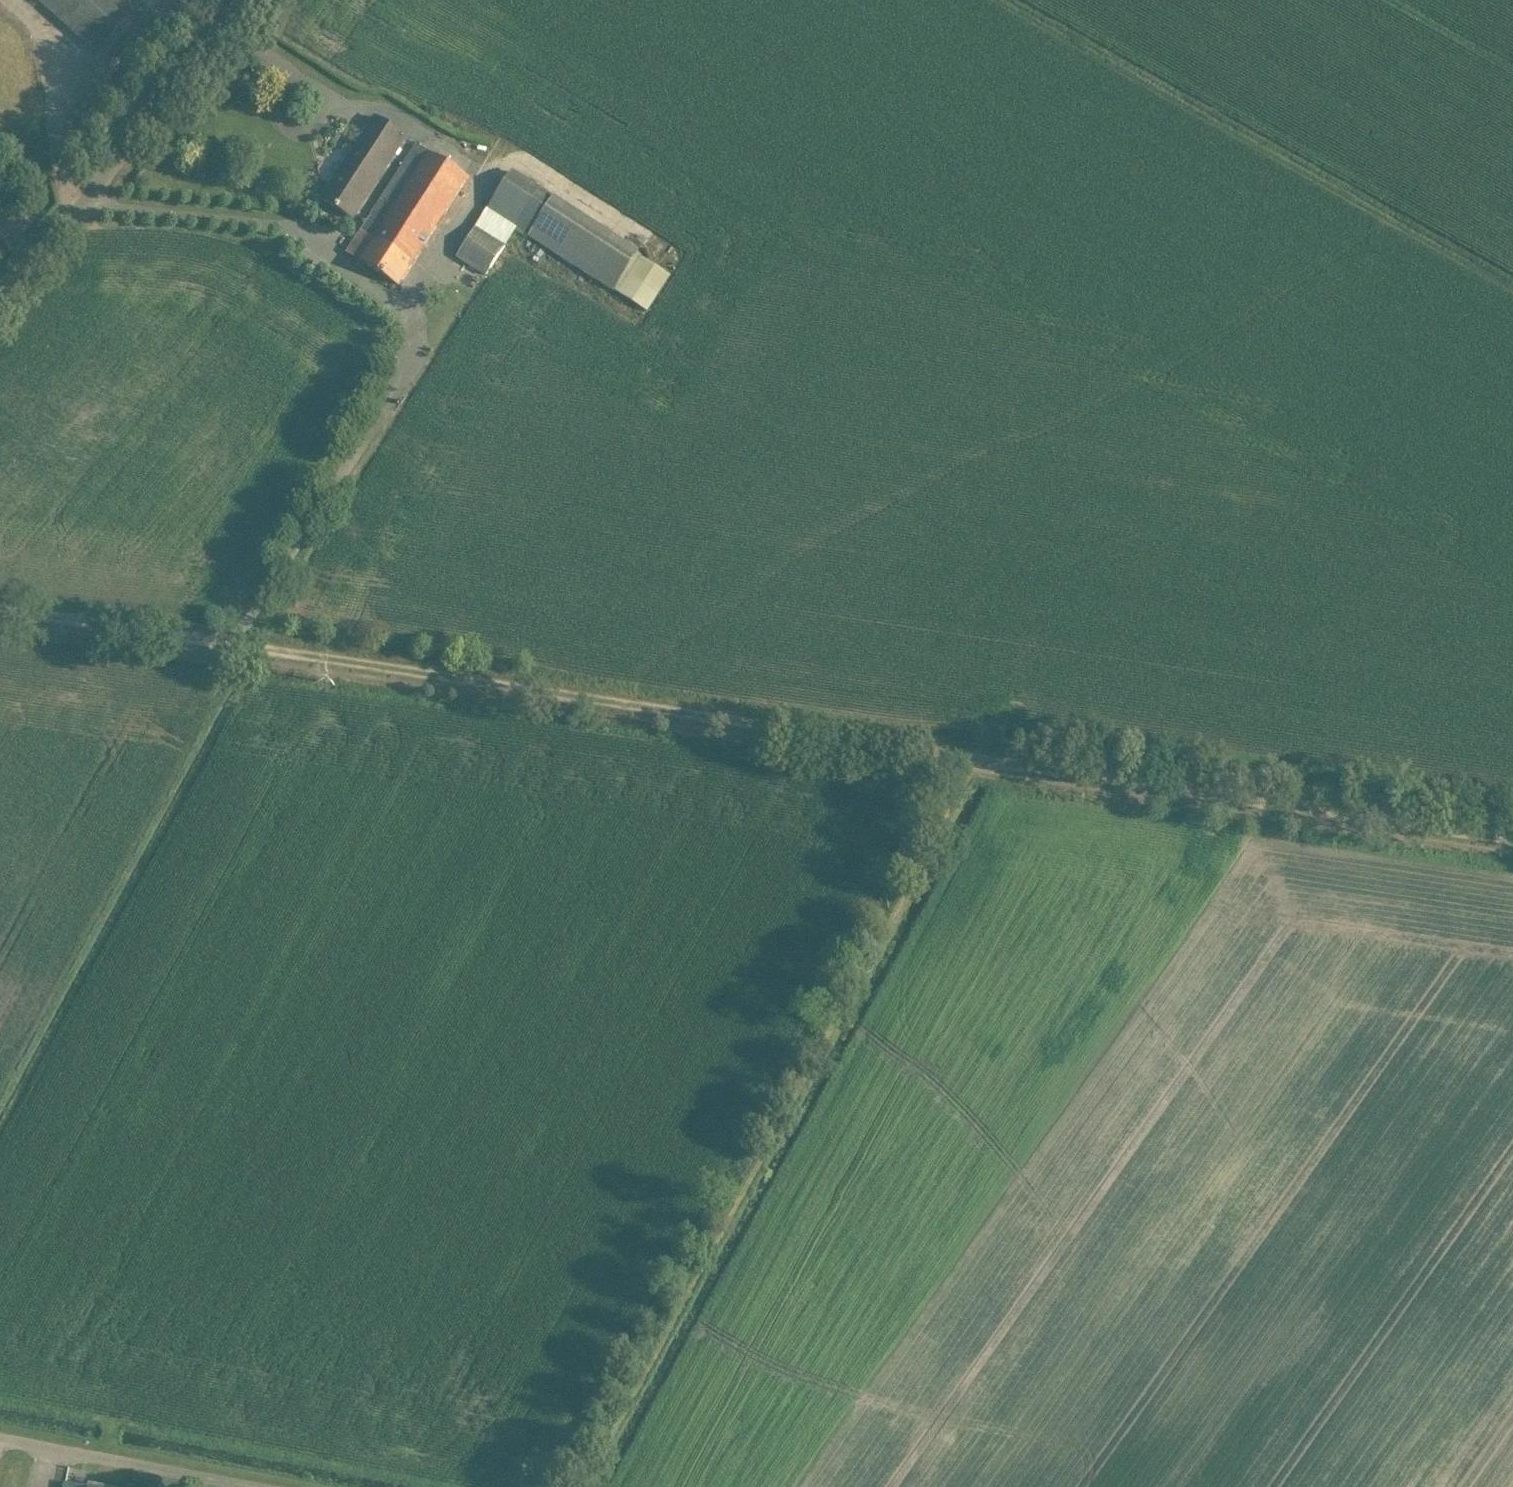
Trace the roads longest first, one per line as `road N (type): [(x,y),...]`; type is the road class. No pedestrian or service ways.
road 1 (track): [(0,609),(1512,839)]
road 2 (unclassified): [(0,300),(261,0)]
road 3 (unclassified): [(225,1486),(0,1446)]

